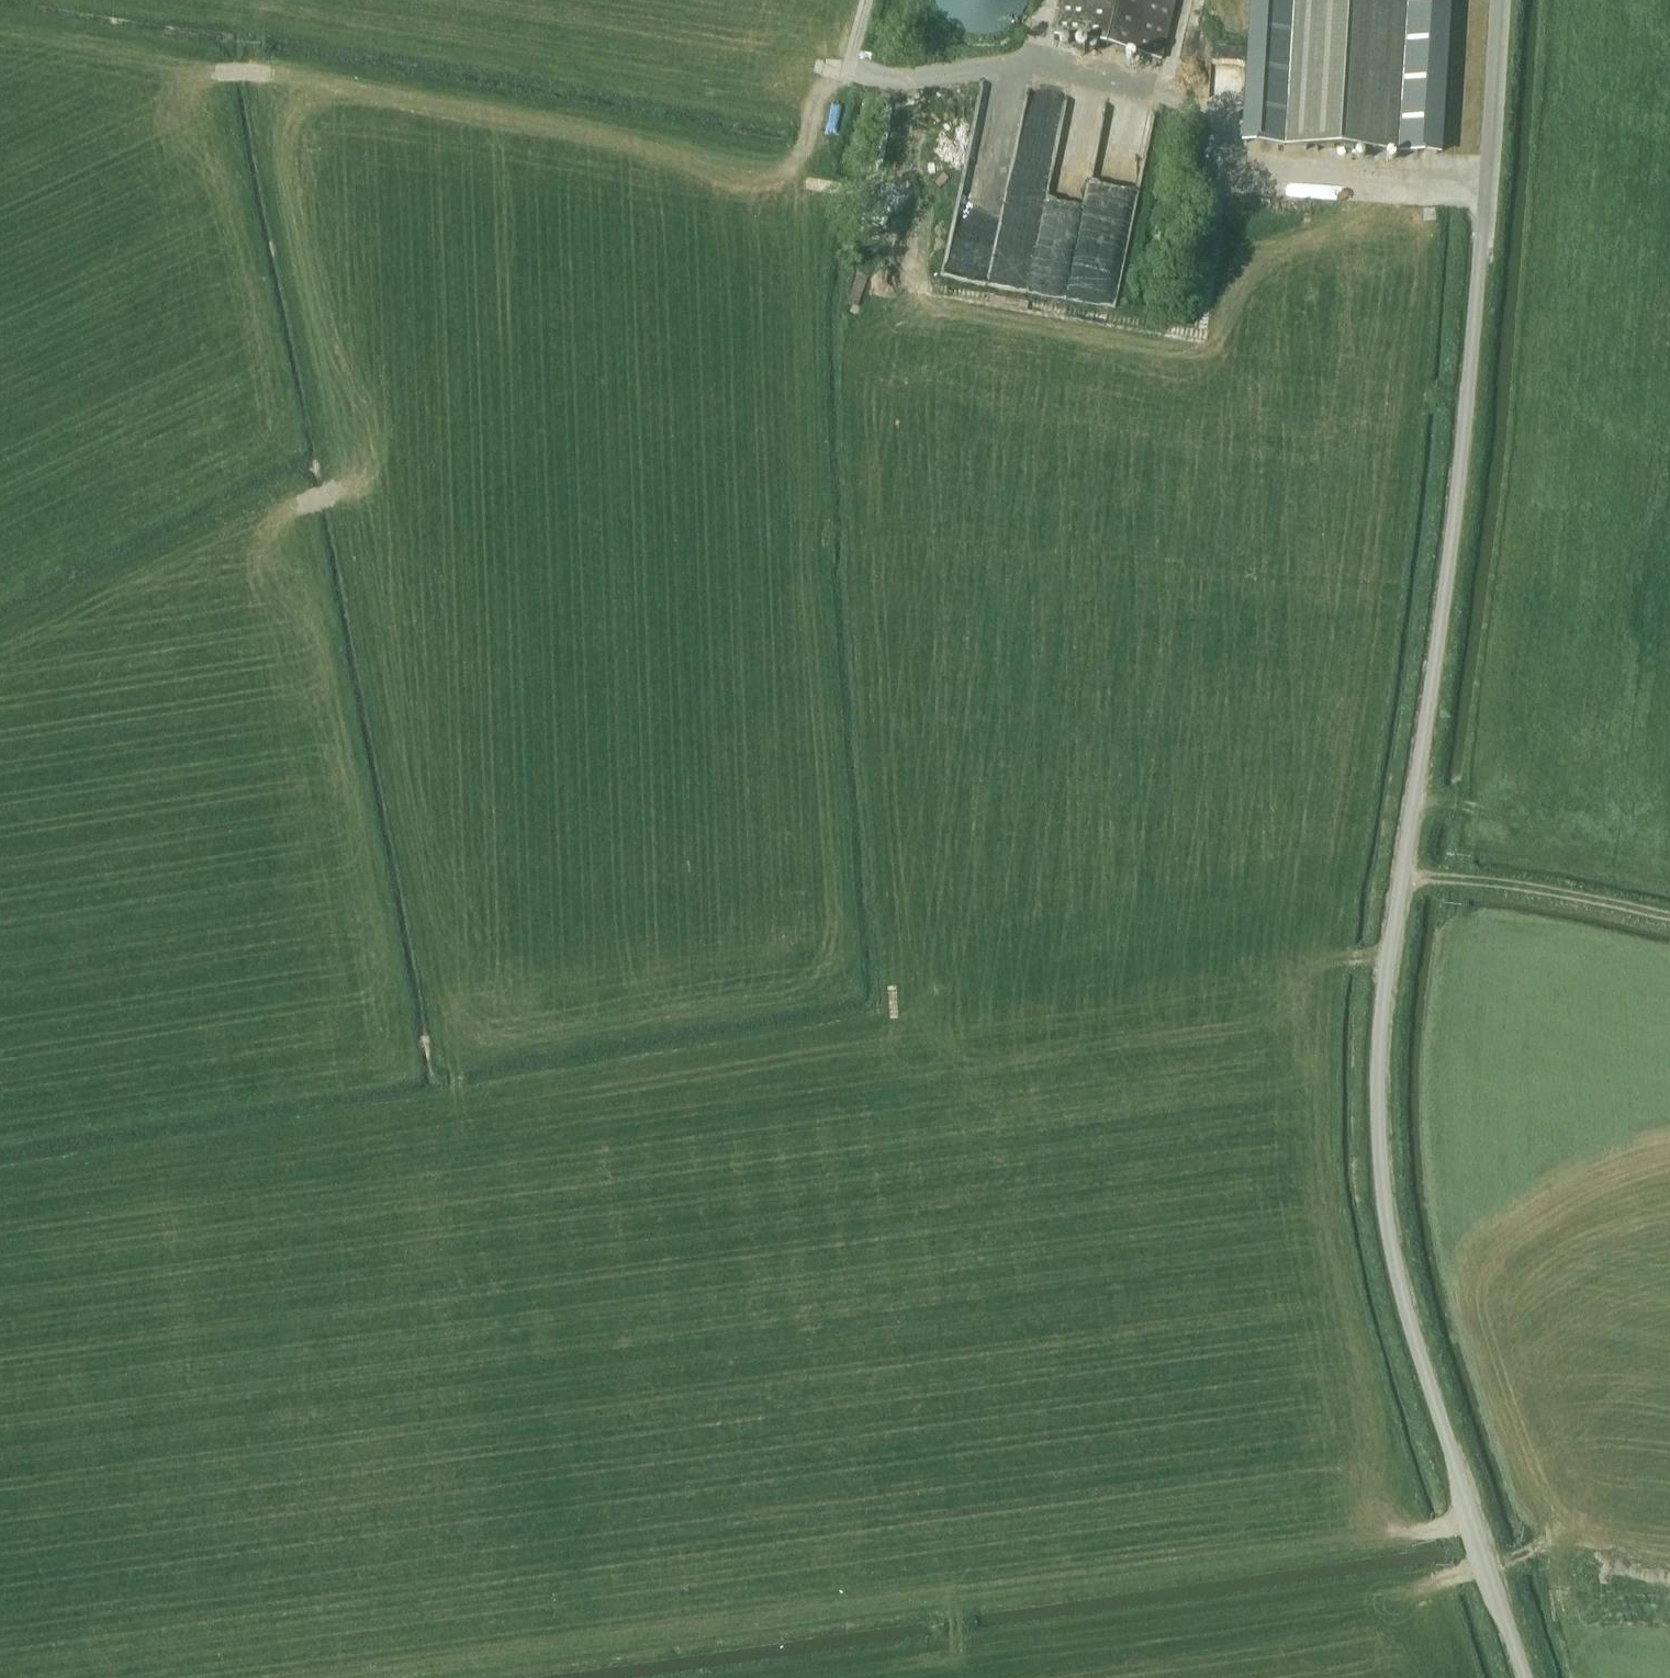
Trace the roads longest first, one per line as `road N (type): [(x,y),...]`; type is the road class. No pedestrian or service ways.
road 1 (unclassified): [(1521,1677),(1389,1251),(1377,1071),(1472,405),(1495,0)]

